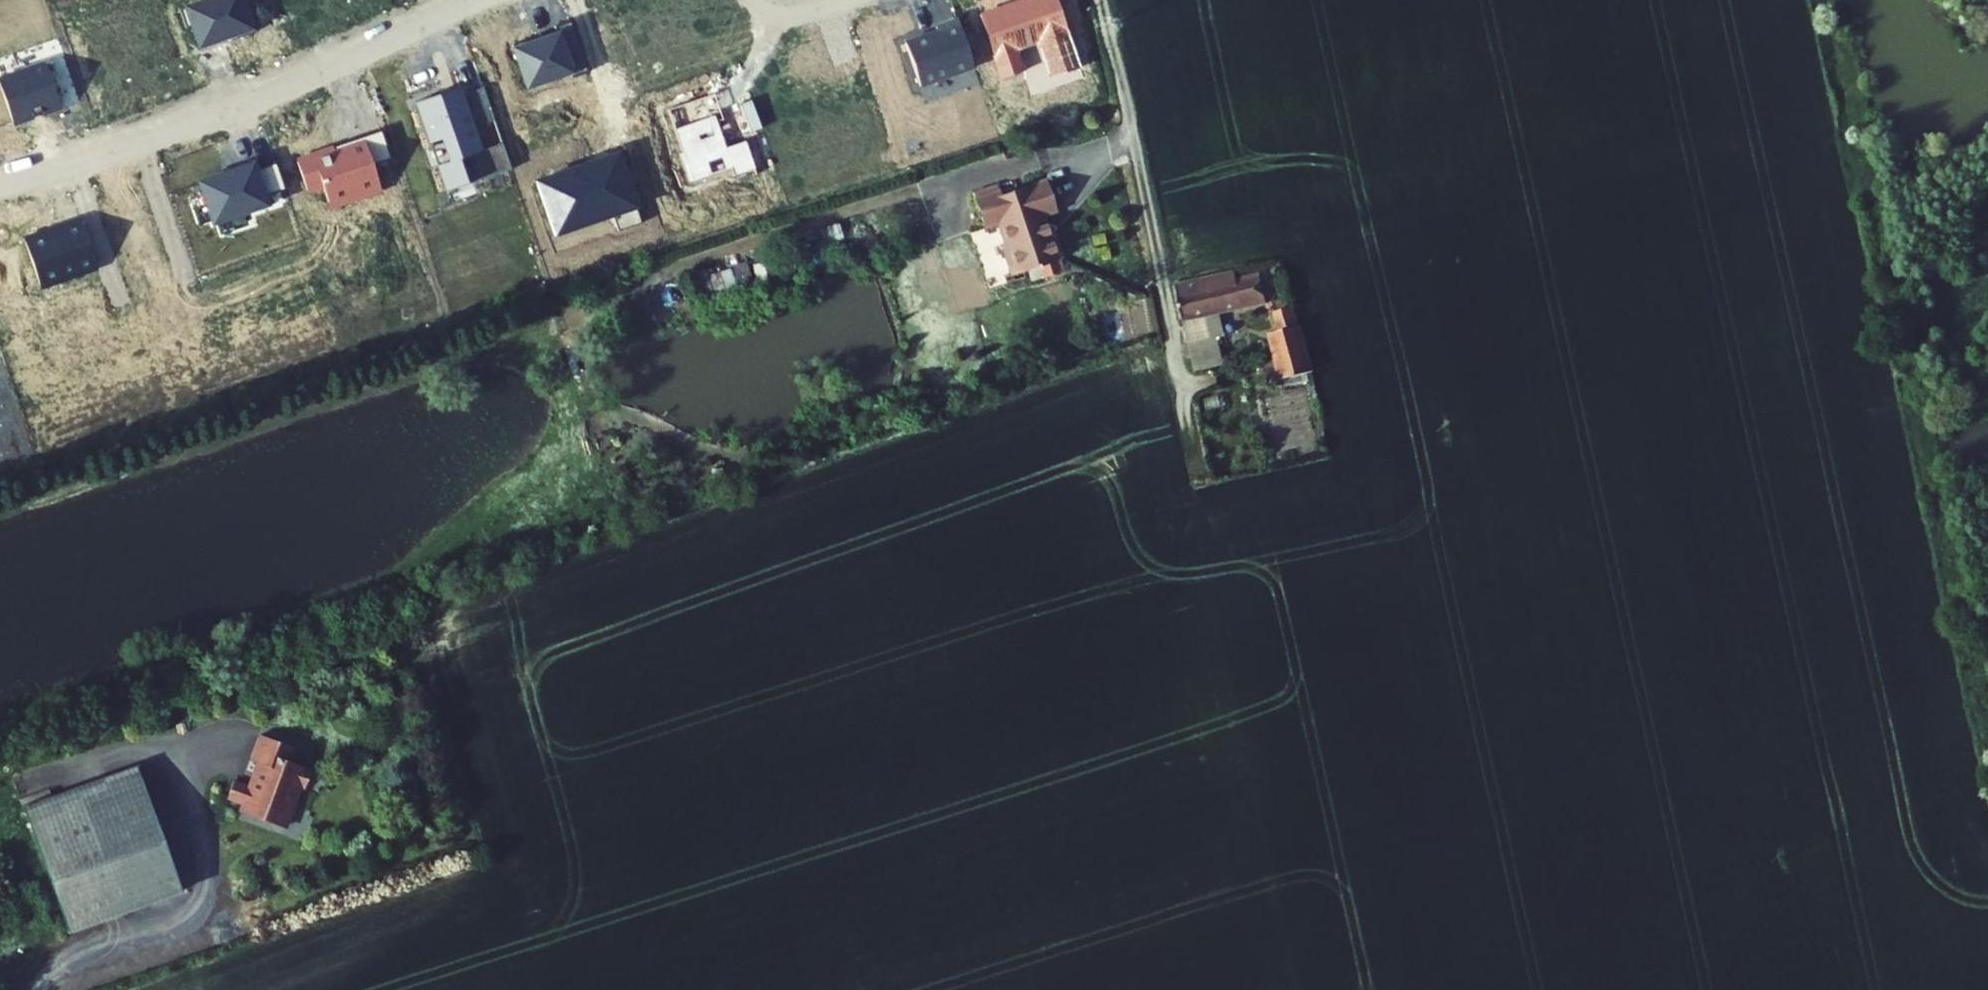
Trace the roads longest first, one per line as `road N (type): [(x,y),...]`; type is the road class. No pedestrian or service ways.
road 1 (residential): [(473,0),(0,183)]
road 2 (track): [(1100,0),(1164,325)]

